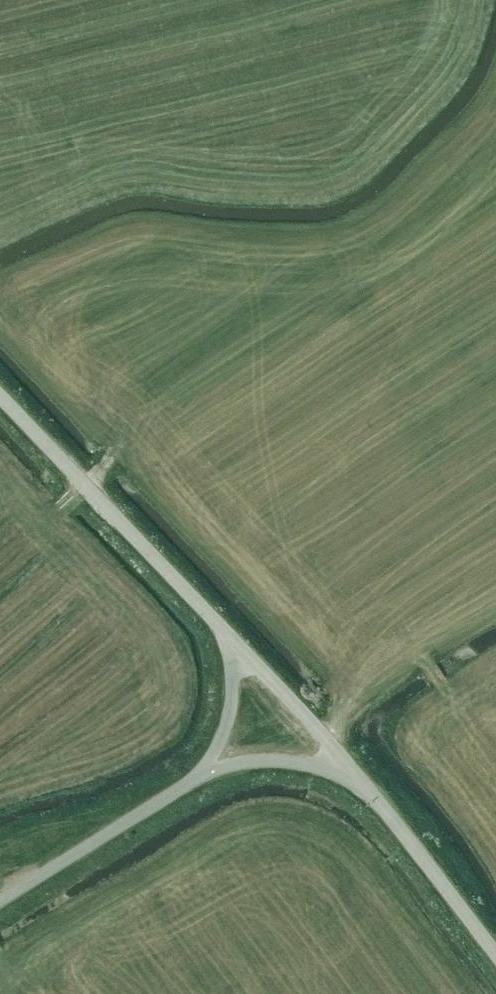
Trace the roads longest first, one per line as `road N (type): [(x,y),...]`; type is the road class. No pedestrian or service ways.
road 1 (tertiary): [(233,639),(0,396)]
road 2 (tertiary): [(0,899),(205,771)]
road 3 (tertiary): [(495,956),(347,766)]
road 4 (tertiary): [(347,766),(233,639)]
road 5 (tertiary): [(205,771),(252,763),(347,766)]
road 6 (tertiary): [(233,639),(227,728),(205,771)]

